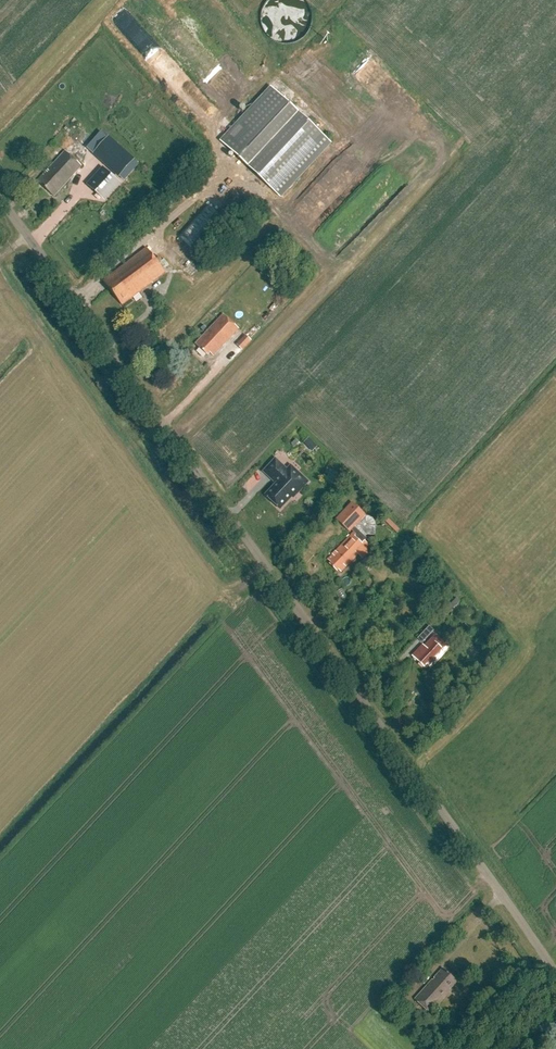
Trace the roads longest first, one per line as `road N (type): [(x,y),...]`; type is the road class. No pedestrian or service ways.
road 1 (tertiary): [(555,979),(0,209)]

